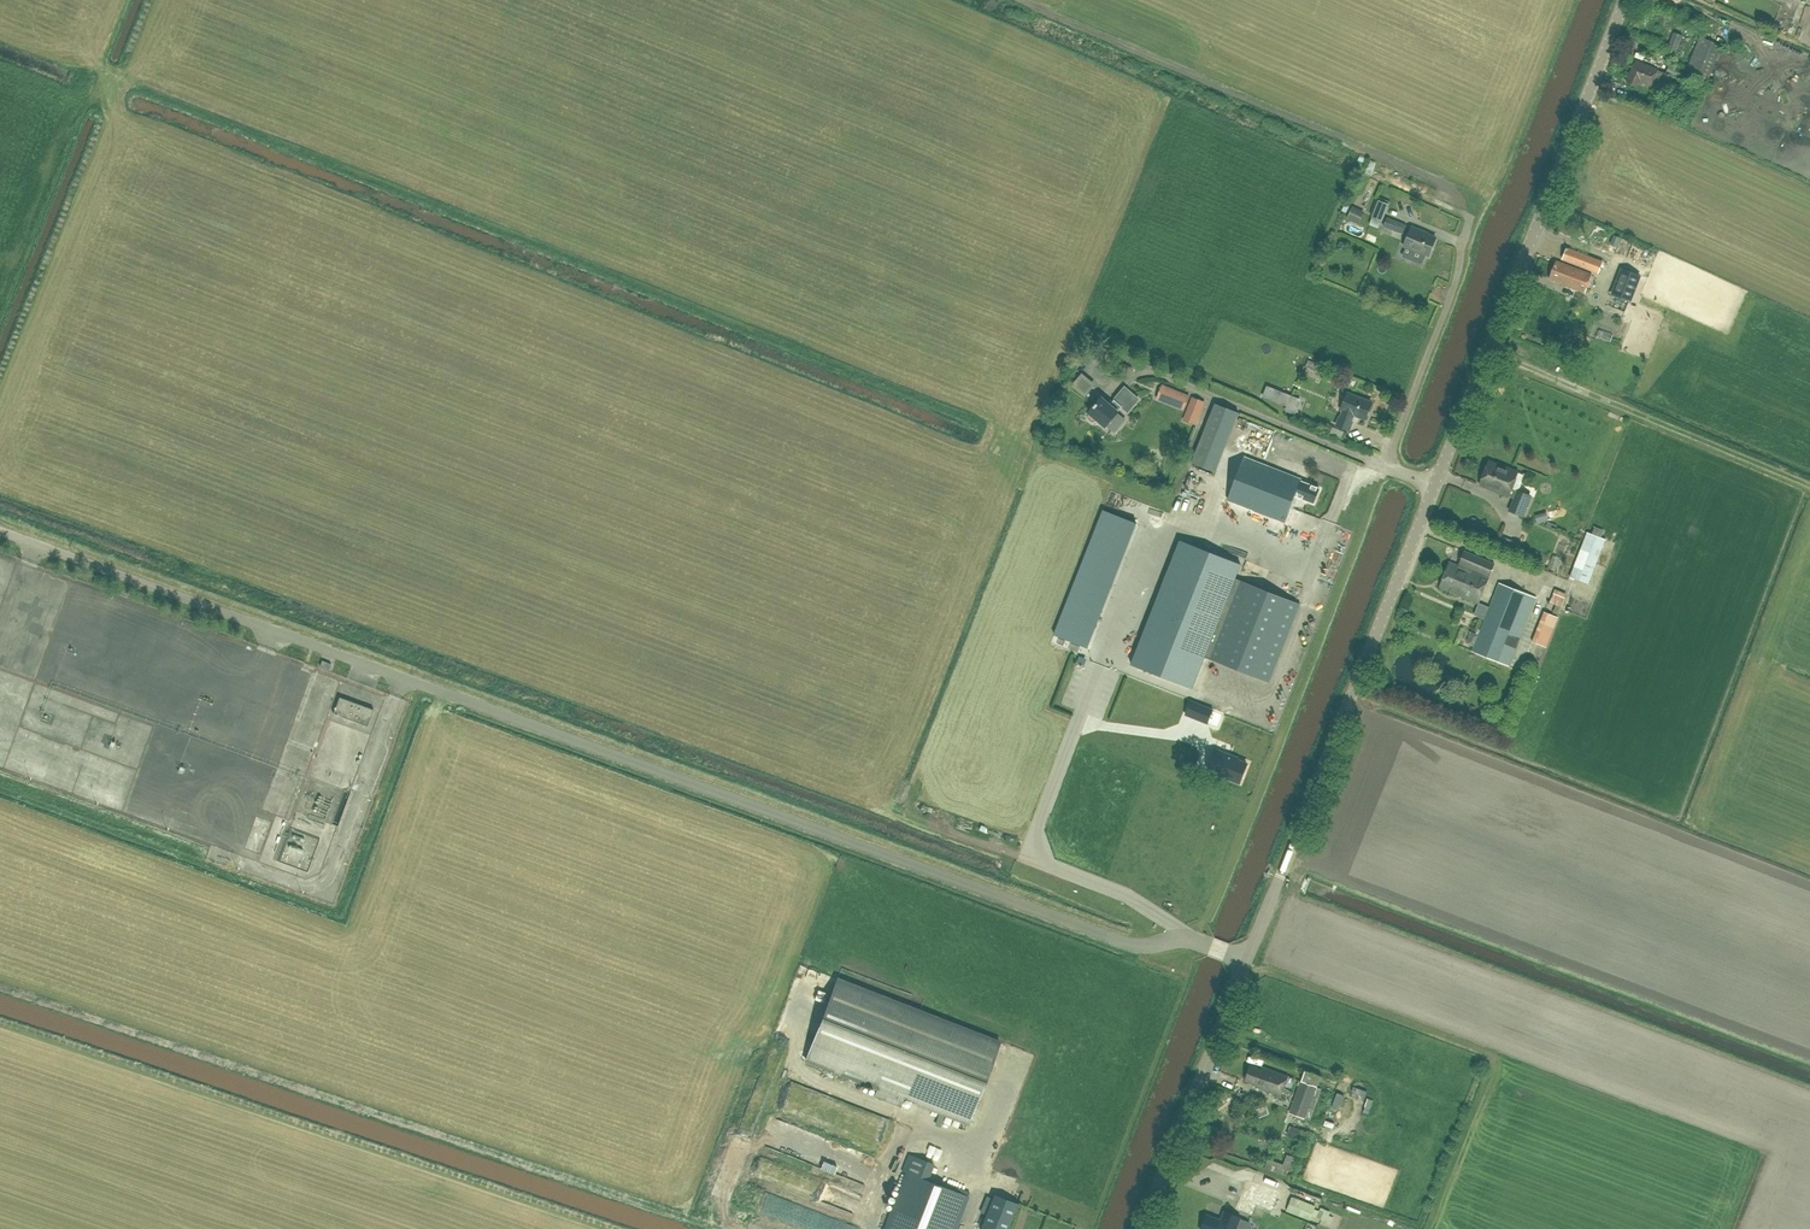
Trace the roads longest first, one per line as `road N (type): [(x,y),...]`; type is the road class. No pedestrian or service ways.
road 1 (tertiary): [(1140,1228),(1434,486)]
road 2 (tertiary): [(1434,486),(1625,0)]
road 3 (track): [(1471,219),(1450,186),(1020,0)]
road 4 (track): [(1240,974),(1275,971),(1484,1051)]

